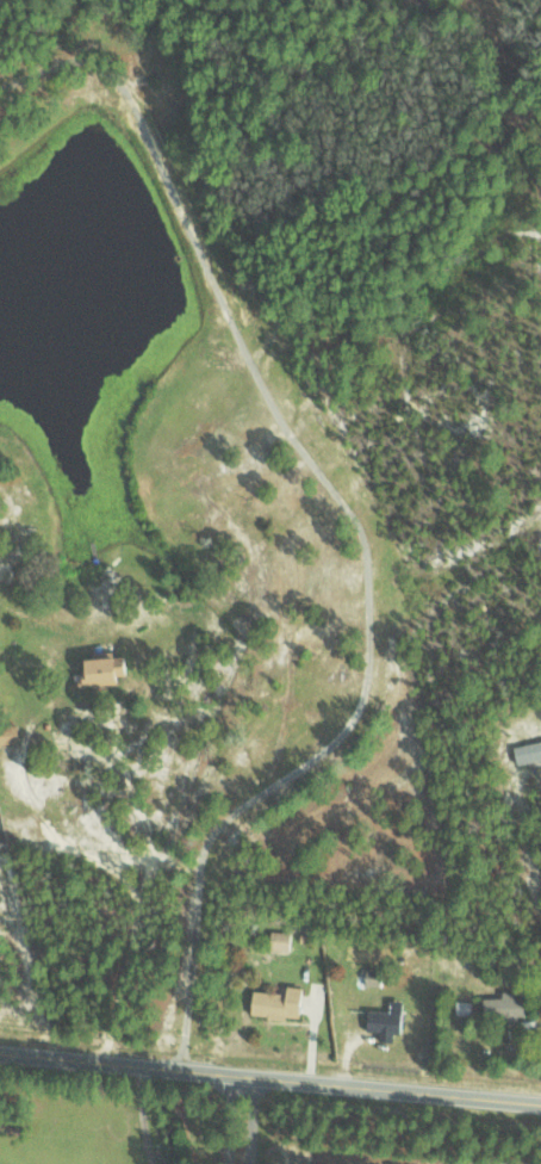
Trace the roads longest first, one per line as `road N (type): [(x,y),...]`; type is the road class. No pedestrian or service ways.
road 1 (residential): [(0,1053),(540,1104)]

